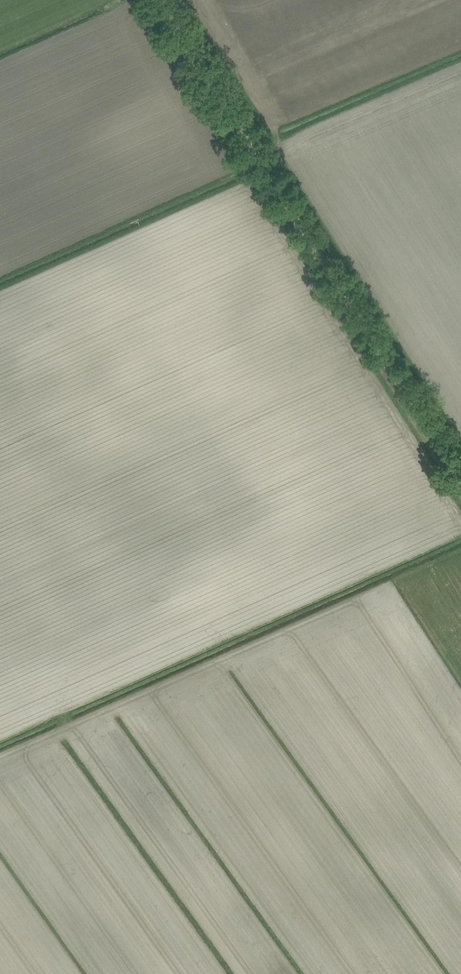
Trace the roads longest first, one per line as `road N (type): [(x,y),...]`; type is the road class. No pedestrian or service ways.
road 1 (track): [(460,479),(158,0)]

